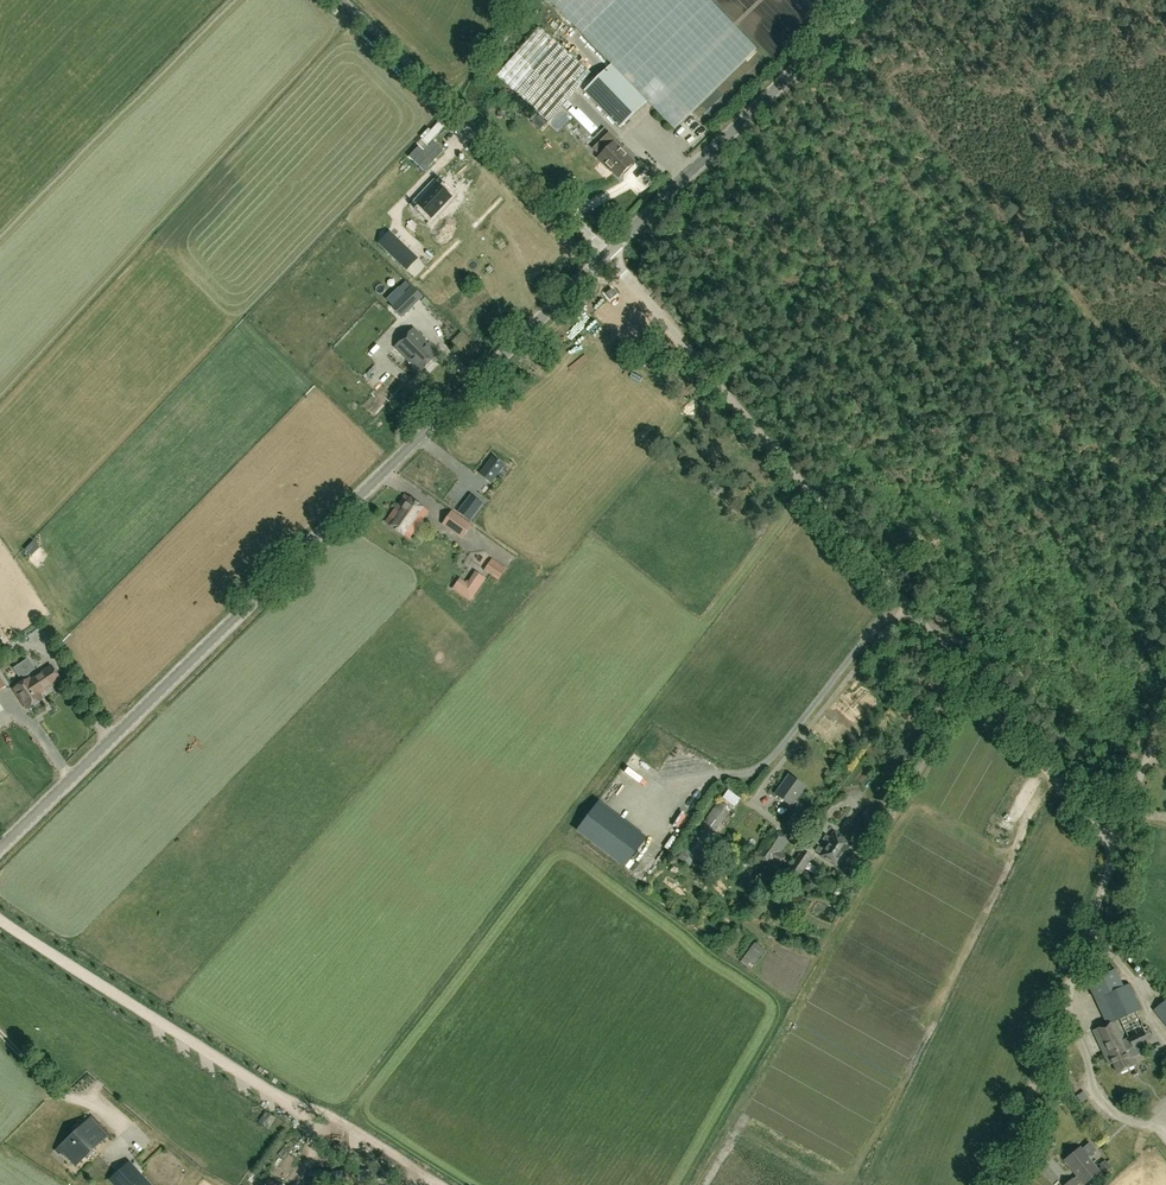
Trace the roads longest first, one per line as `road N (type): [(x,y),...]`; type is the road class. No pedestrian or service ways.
road 1 (tertiary): [(0,848),(608,256)]
road 2 (unclassified): [(1115,849),(608,256)]
road 3 (unclassified): [(608,256),(339,0)]
road 4 (tertiary): [(608,256),(866,0)]
road 5 (unclassified): [(999,1178),(1115,849)]
road 6 (unclassified): [(1115,849),(1165,700)]

